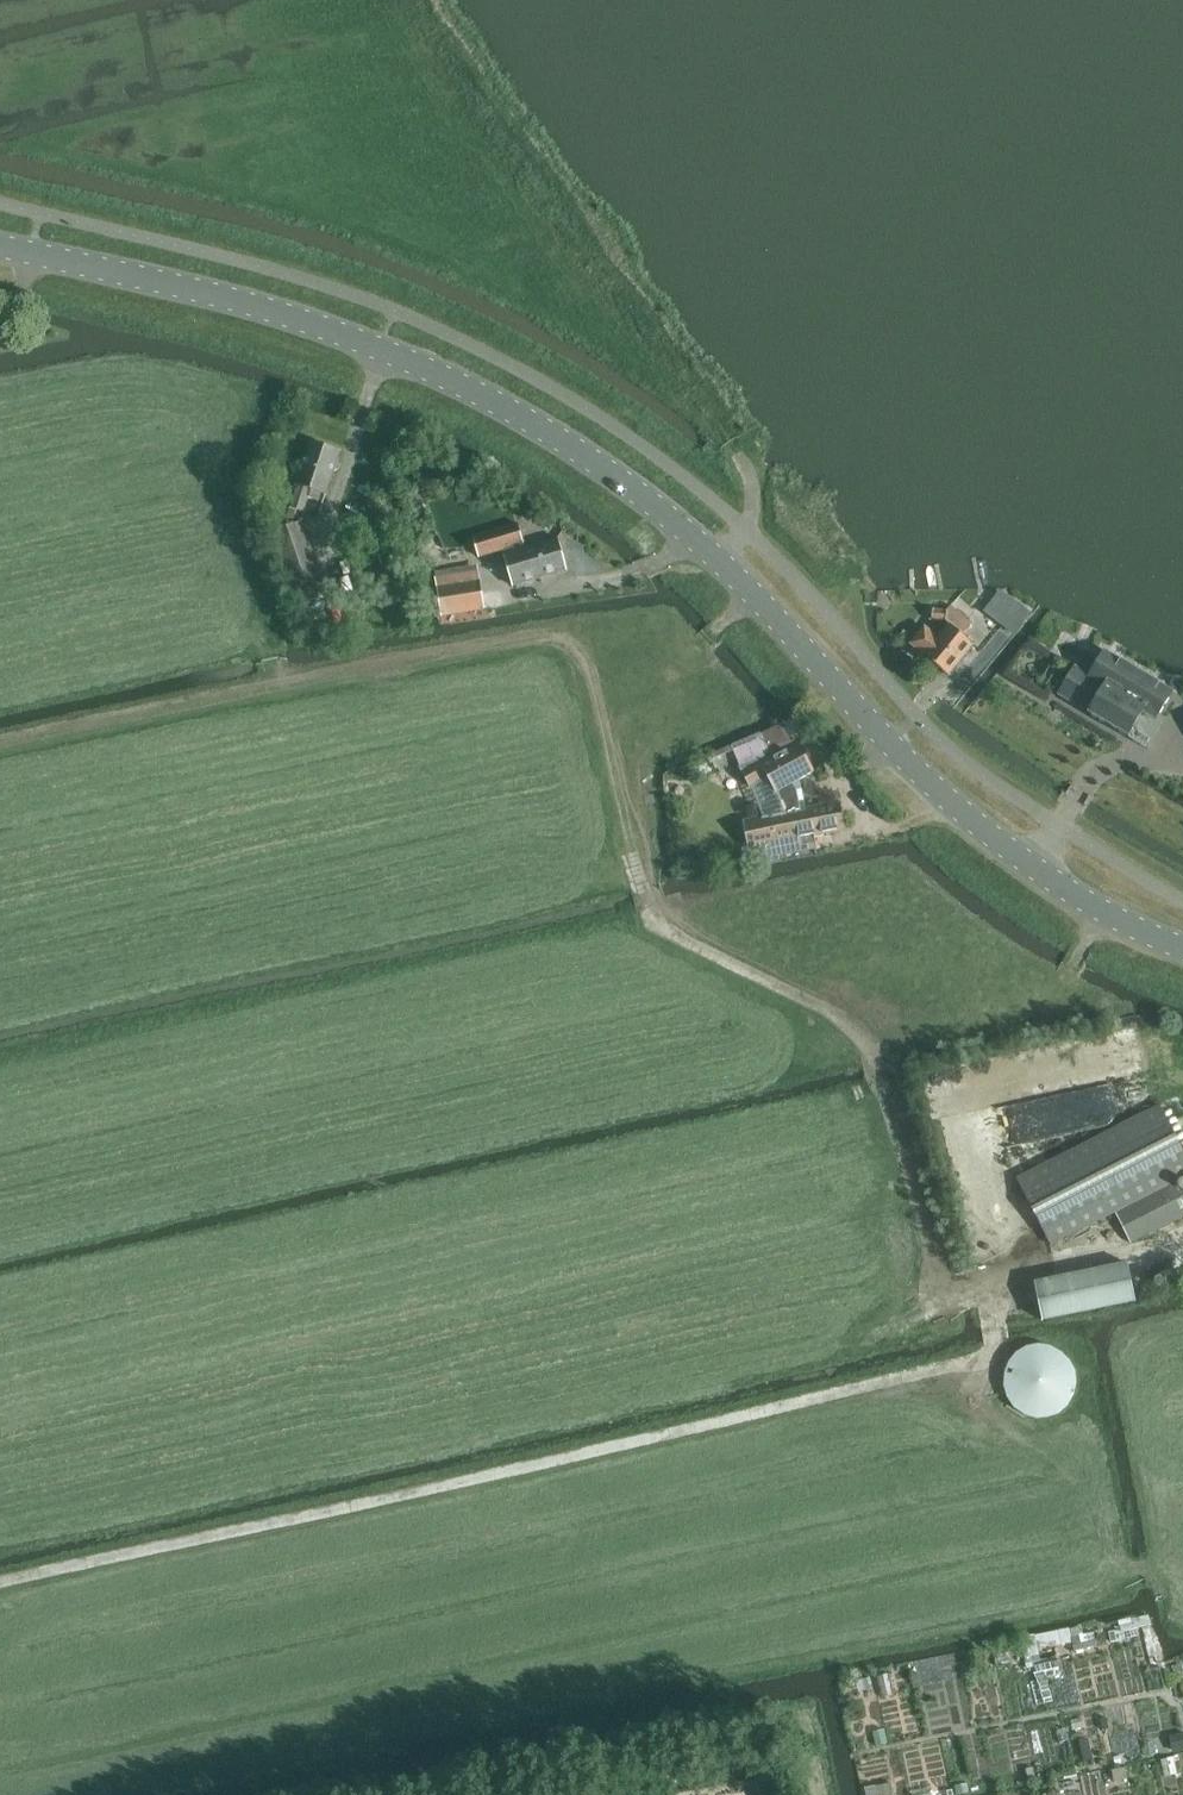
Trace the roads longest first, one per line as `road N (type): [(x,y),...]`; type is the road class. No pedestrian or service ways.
road 1 (track): [(281,683),(532,635),(570,642),(594,678),(651,918),(869,1040),(944,1291),(990,1284),(998,1344),(992,1359),(0,1583)]
road 2 (tertiary): [(1182,946),(1057,882),(979,825),(891,747),(719,560),(654,505),(515,413),(384,349),(260,308),(0,248)]
road 3 (track): [(731,442),(752,480),(755,507),(719,560)]

